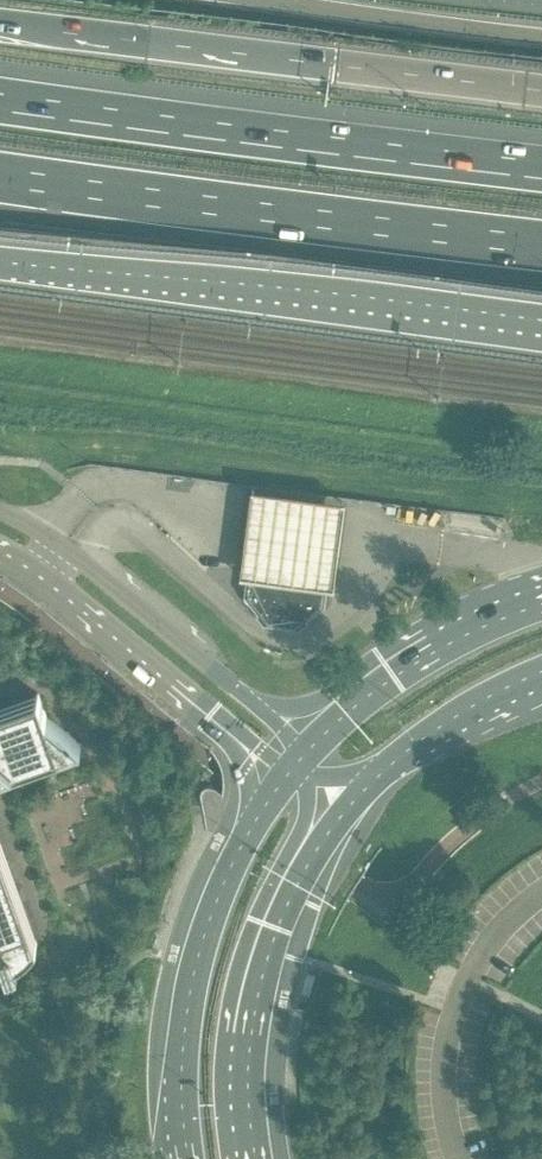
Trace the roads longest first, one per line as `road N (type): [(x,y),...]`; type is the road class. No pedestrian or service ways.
road 1 (motorway): [(541,161),(0,92)]
road 2 (motorway): [(0,175),(541,244)]
road 3 (motorway): [(541,86),(0,20)]
road 4 (motorway): [(0,253),(541,311)]
road 5 (primary): [(271,767),(212,871),(178,968),(164,1075),(171,1158)]
road 6 (tertiary): [(293,741),(52,540),(0,508)]
road 7 (primary): [(256,1158),(247,1081),(263,974),(297,883),(344,810)]
road 8 (tertiary): [(0,552),(271,767)]
road 9 (primary): [(541,585),(409,645),(293,741)]
road 10 (primary): [(344,810),(424,737),(541,670)]

